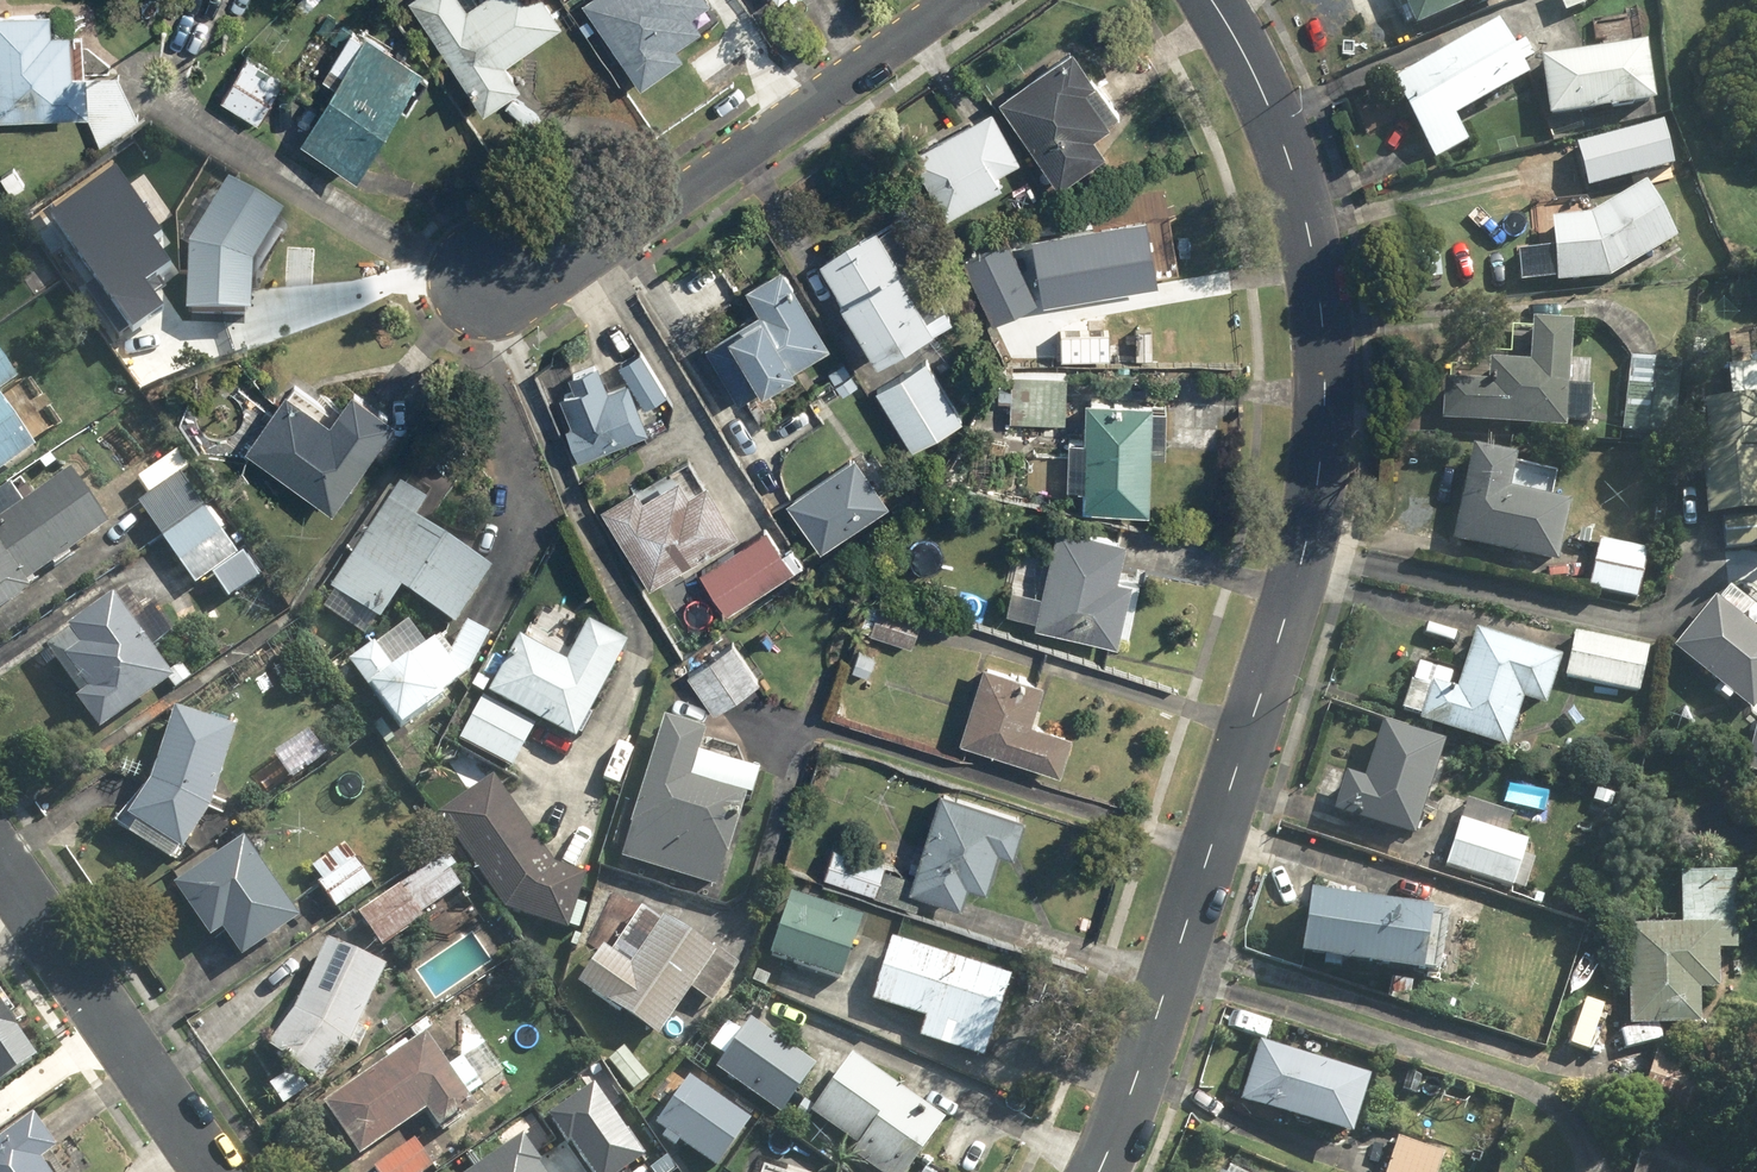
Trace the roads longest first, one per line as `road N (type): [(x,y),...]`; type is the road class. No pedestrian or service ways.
road 1 (residential): [(1204,0),(1255,84),(1298,197),(1314,280),(1319,407),(1291,564),(1091,1171)]
road 2 (residential): [(954,0),(594,254),(488,279)]
road 3 (residential): [(0,855),(220,1171)]

